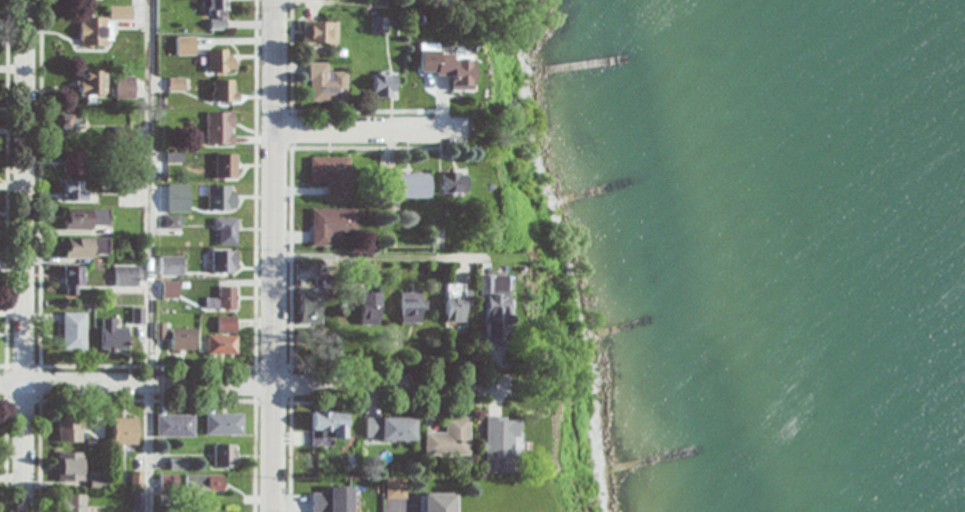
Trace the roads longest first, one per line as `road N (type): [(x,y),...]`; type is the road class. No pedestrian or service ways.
road 1 (tertiary): [(274,0),(271,511)]
road 2 (residential): [(22,511),(24,0)]
road 3 (residential): [(507,386),(0,382)]
road 4 (residential): [(463,128),(273,129)]

